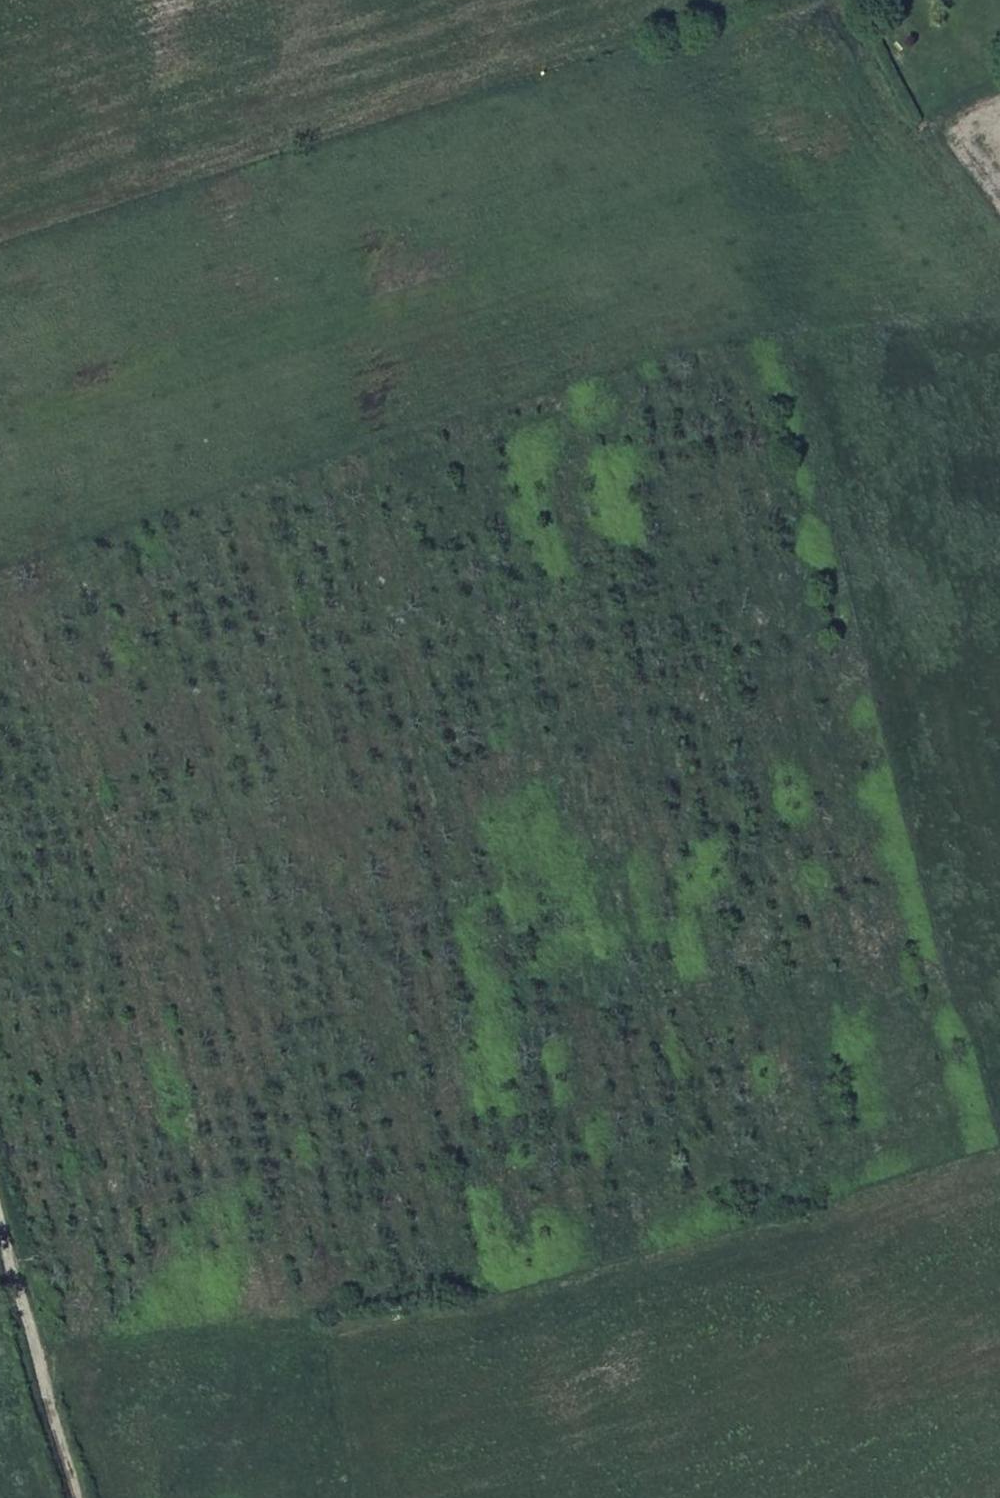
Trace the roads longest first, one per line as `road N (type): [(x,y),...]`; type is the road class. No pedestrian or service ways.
road 1 (track): [(75,1497),(0,1211)]

